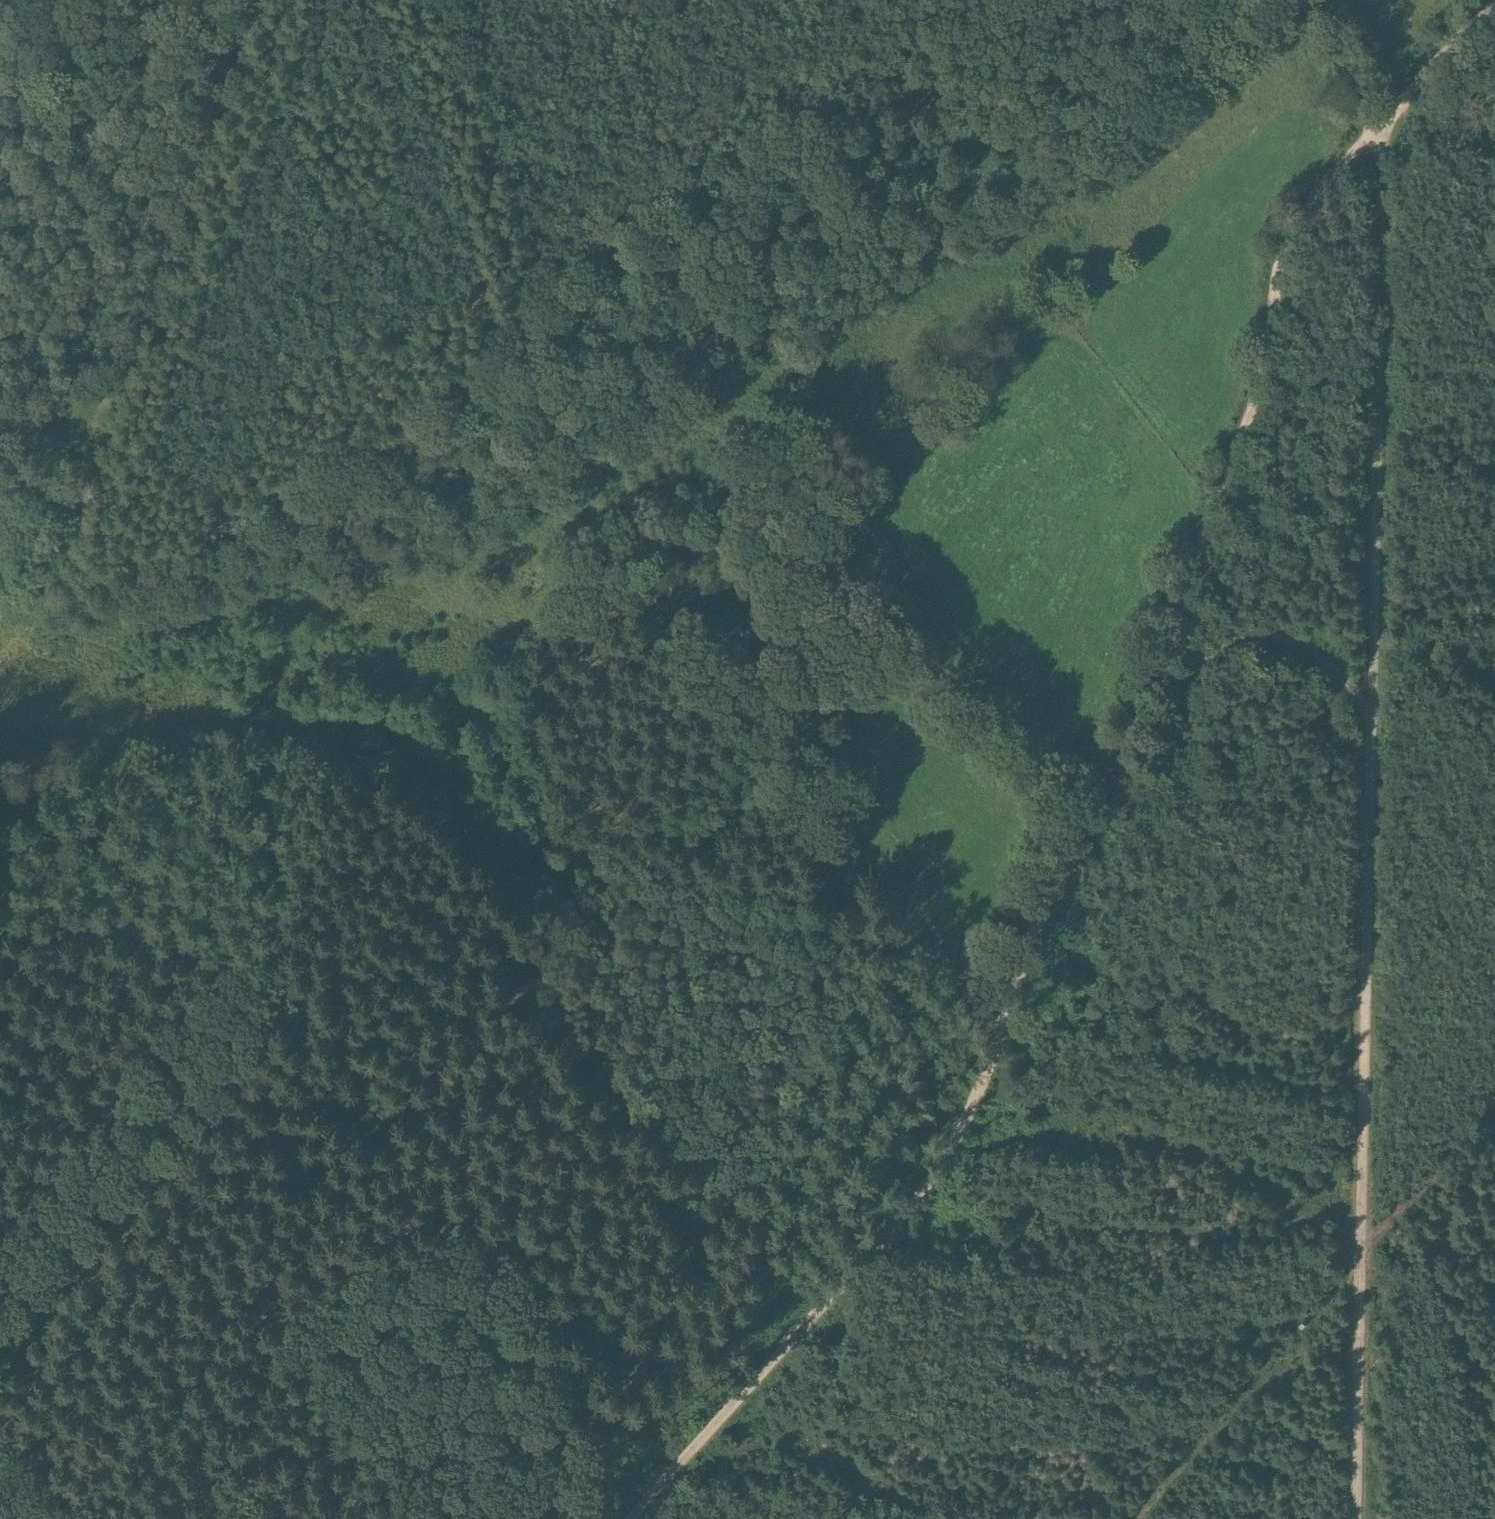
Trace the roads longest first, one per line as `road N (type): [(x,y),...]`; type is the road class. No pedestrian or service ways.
road 1 (track): [(1484,0),(1373,131)]
road 2 (track): [(1309,0),(1373,131)]

